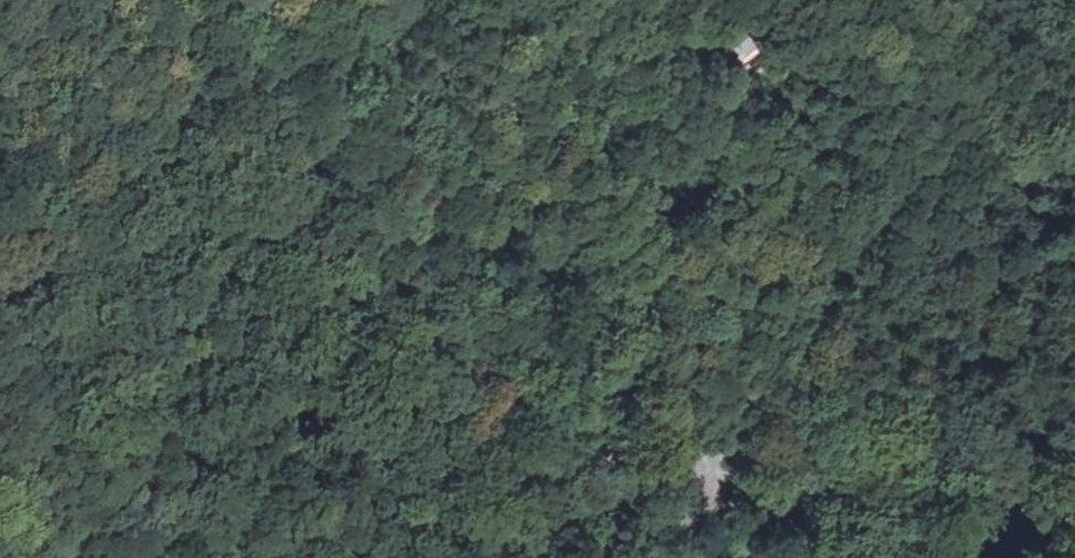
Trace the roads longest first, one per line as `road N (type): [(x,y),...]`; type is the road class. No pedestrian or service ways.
road 1 (unclassified): [(636,557),(718,490),(732,469),(724,448),(694,448),(453,557)]

